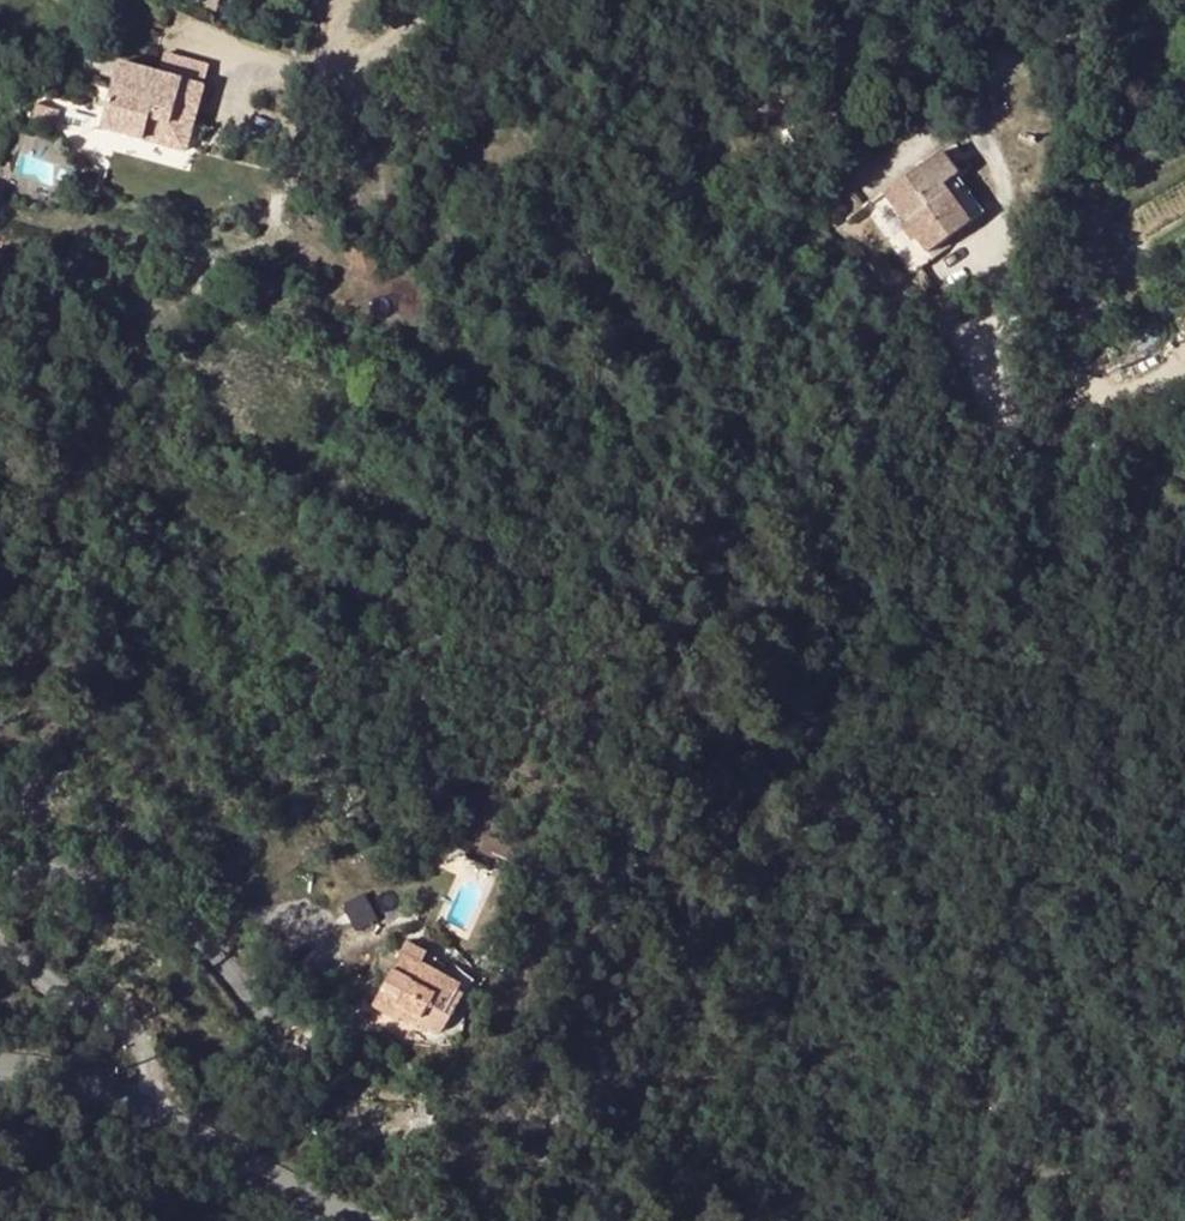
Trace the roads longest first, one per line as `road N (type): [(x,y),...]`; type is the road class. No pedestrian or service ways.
road 1 (residential): [(0,1069),(80,1082),(355,1220)]

